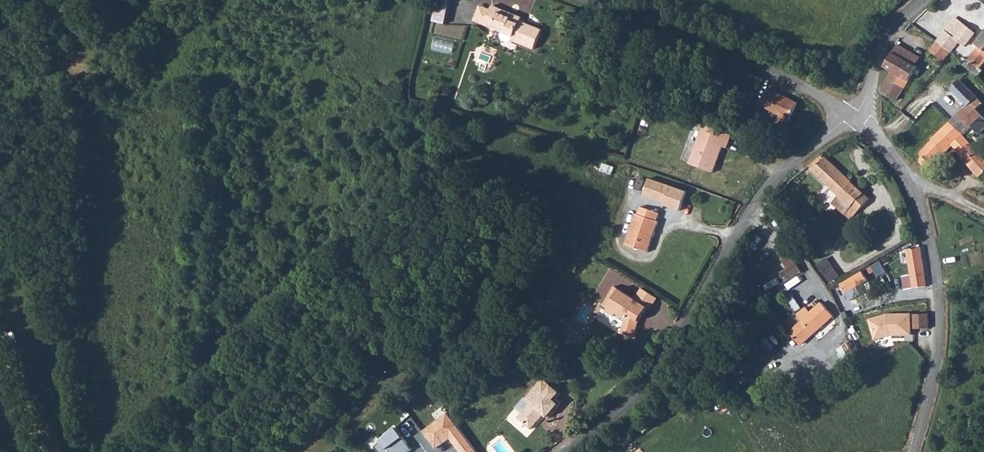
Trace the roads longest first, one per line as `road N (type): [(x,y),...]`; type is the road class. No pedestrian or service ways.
road 1 (unclassified): [(852,116),(760,197),(643,393),(568,451)]
road 2 (unclassified): [(852,116),(911,187),(931,245),(938,353),(914,451)]
road 3 (unclassified): [(581,0),(761,67),(852,116)]
road 4 (unclassified): [(918,0),(890,30),(852,116)]

